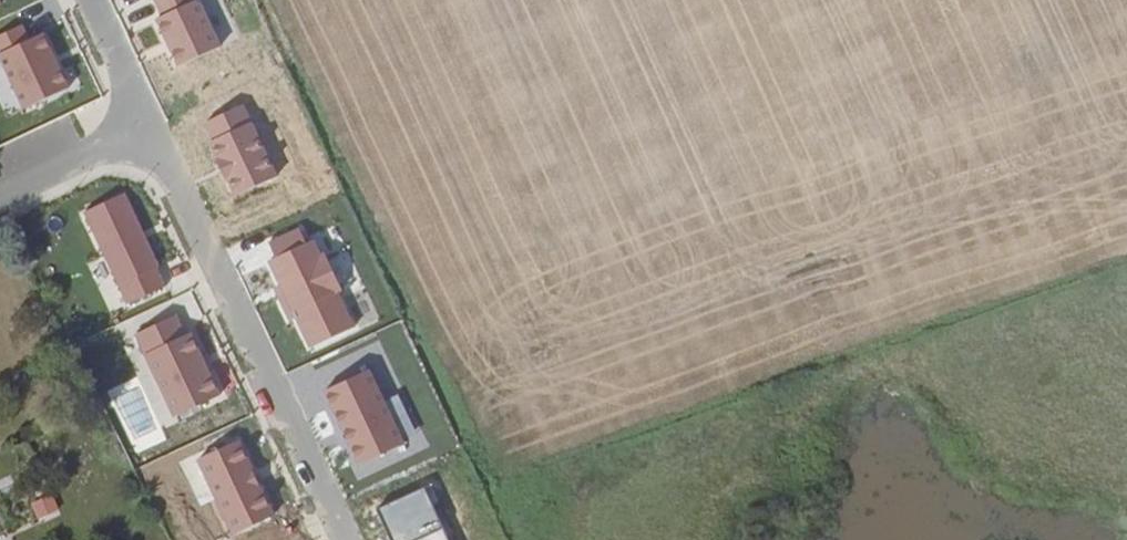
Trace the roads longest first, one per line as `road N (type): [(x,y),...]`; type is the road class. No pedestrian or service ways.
road 1 (residential): [(146,132),(337,539)]
road 2 (residential): [(0,203),(146,132)]
road 3 (residential): [(82,0),(146,132)]

